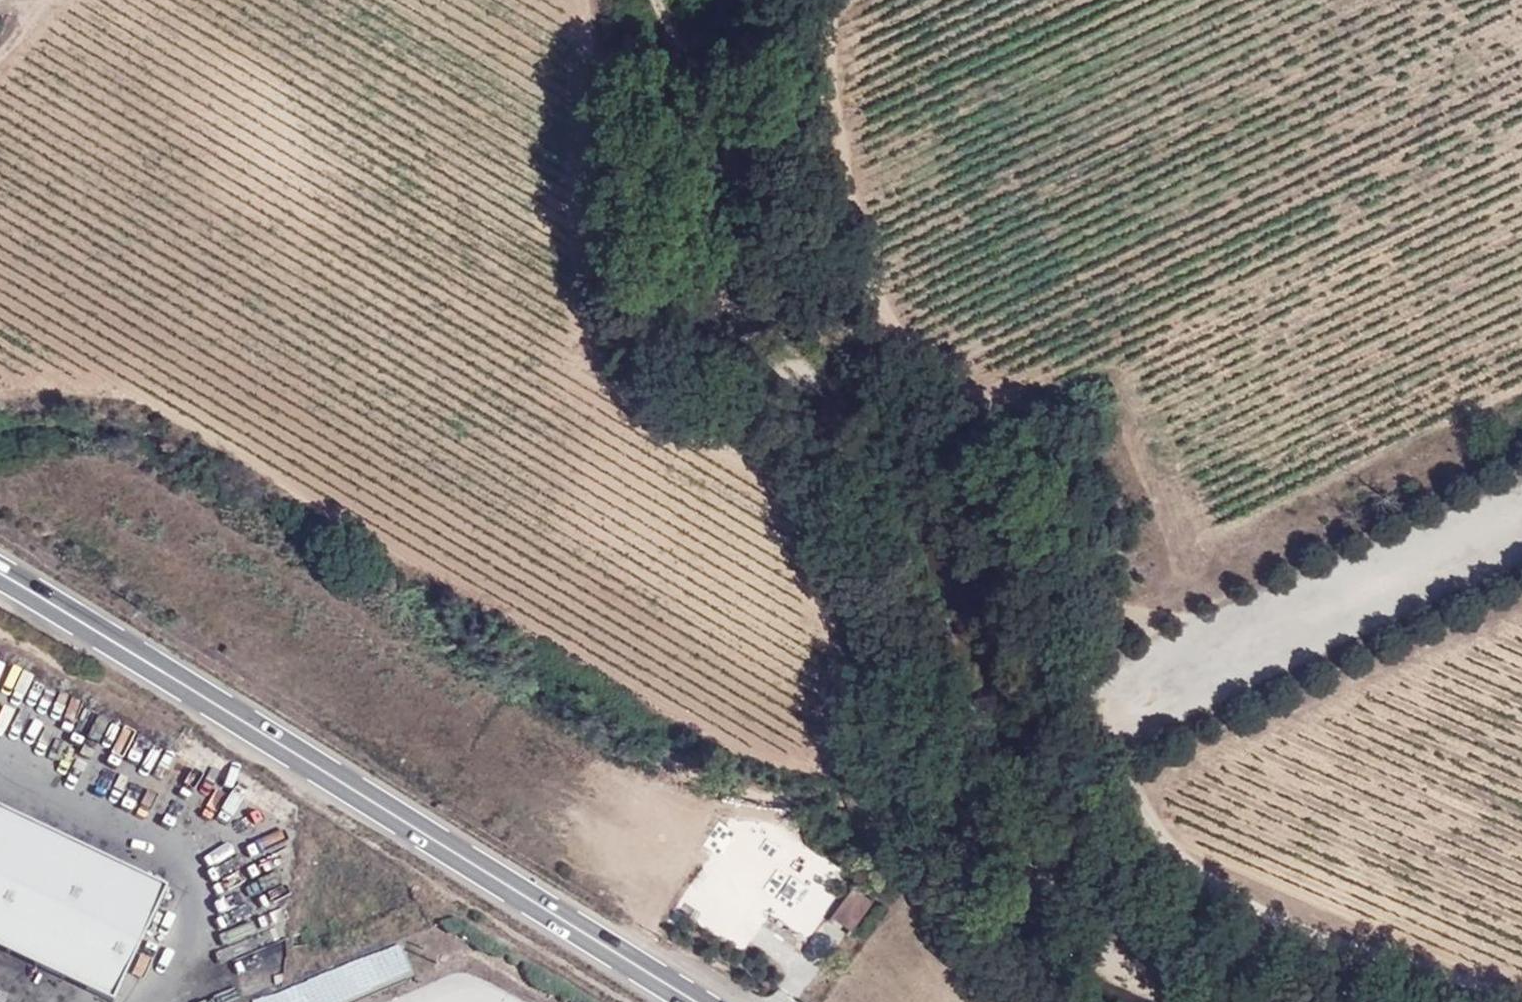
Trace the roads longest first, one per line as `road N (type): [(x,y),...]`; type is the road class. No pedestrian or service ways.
road 1 (primary): [(0,569),(698,1001)]
road 2 (track): [(845,0),(842,119),(857,207),(894,313),(1003,415),(1091,579),(1113,662),(1108,702)]
road 3 (track): [(1521,514),(1108,702)]

